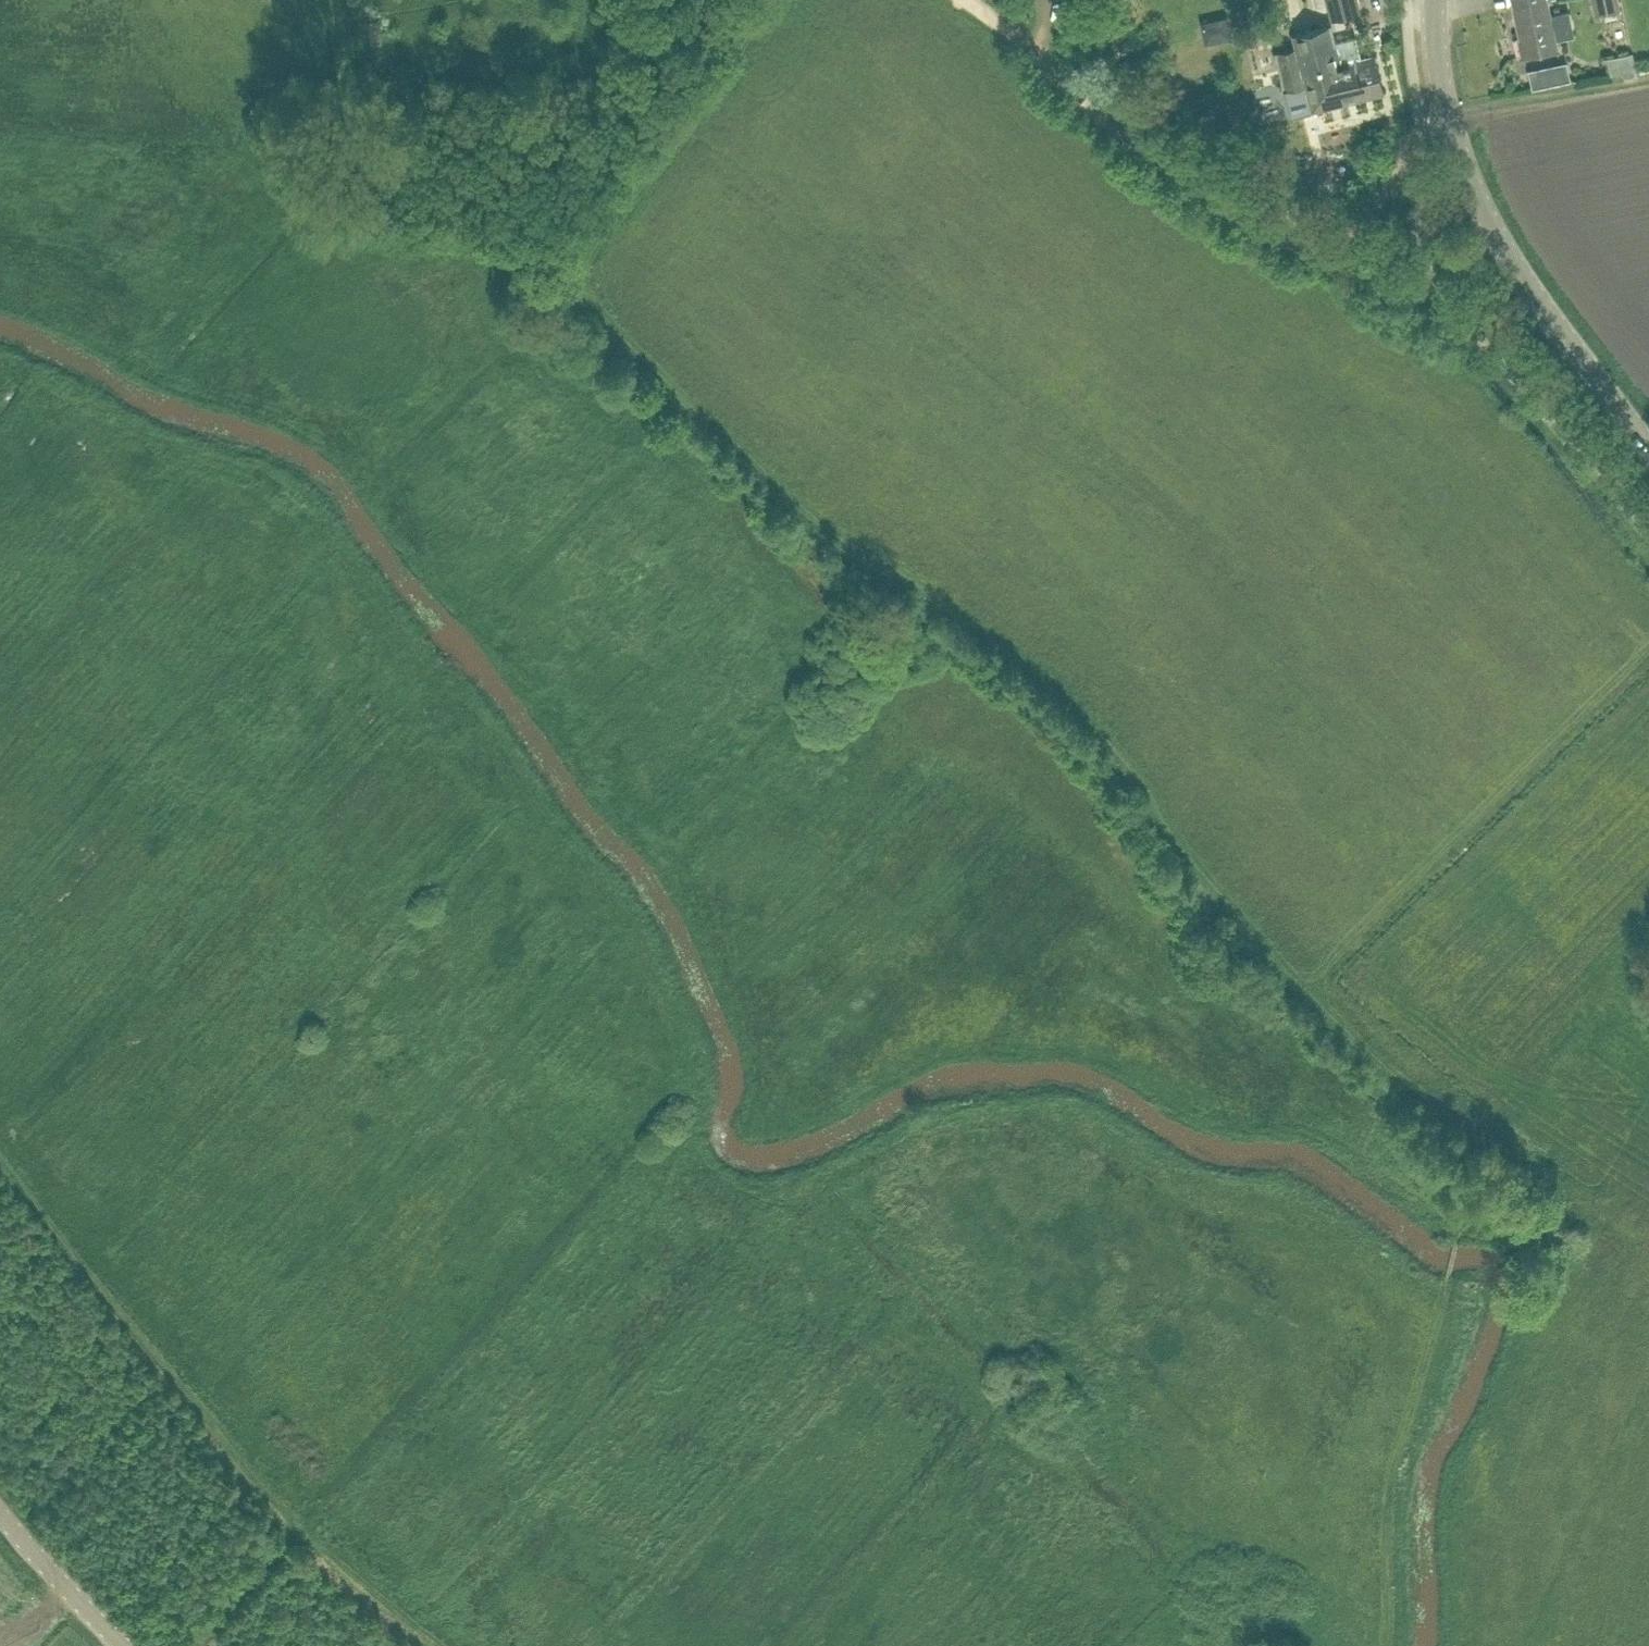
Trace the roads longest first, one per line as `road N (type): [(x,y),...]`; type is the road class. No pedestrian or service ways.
road 1 (secondary): [(1648,443),(1500,243),(1466,174),(1447,112),(1434,0)]
road 2 (track): [(1044,63),(1175,172),(1297,240),(1342,239),(1359,227),(1420,128)]
road 3 (tertiary): [(0,1499),(132,1645)]

